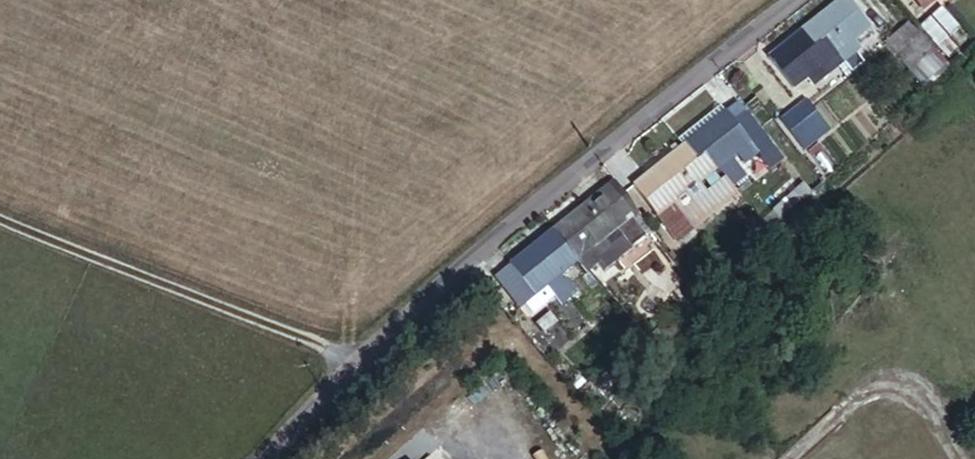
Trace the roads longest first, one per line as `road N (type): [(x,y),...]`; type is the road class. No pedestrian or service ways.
road 1 (unclassified): [(269,458),(374,350),(598,153),(791,0)]

